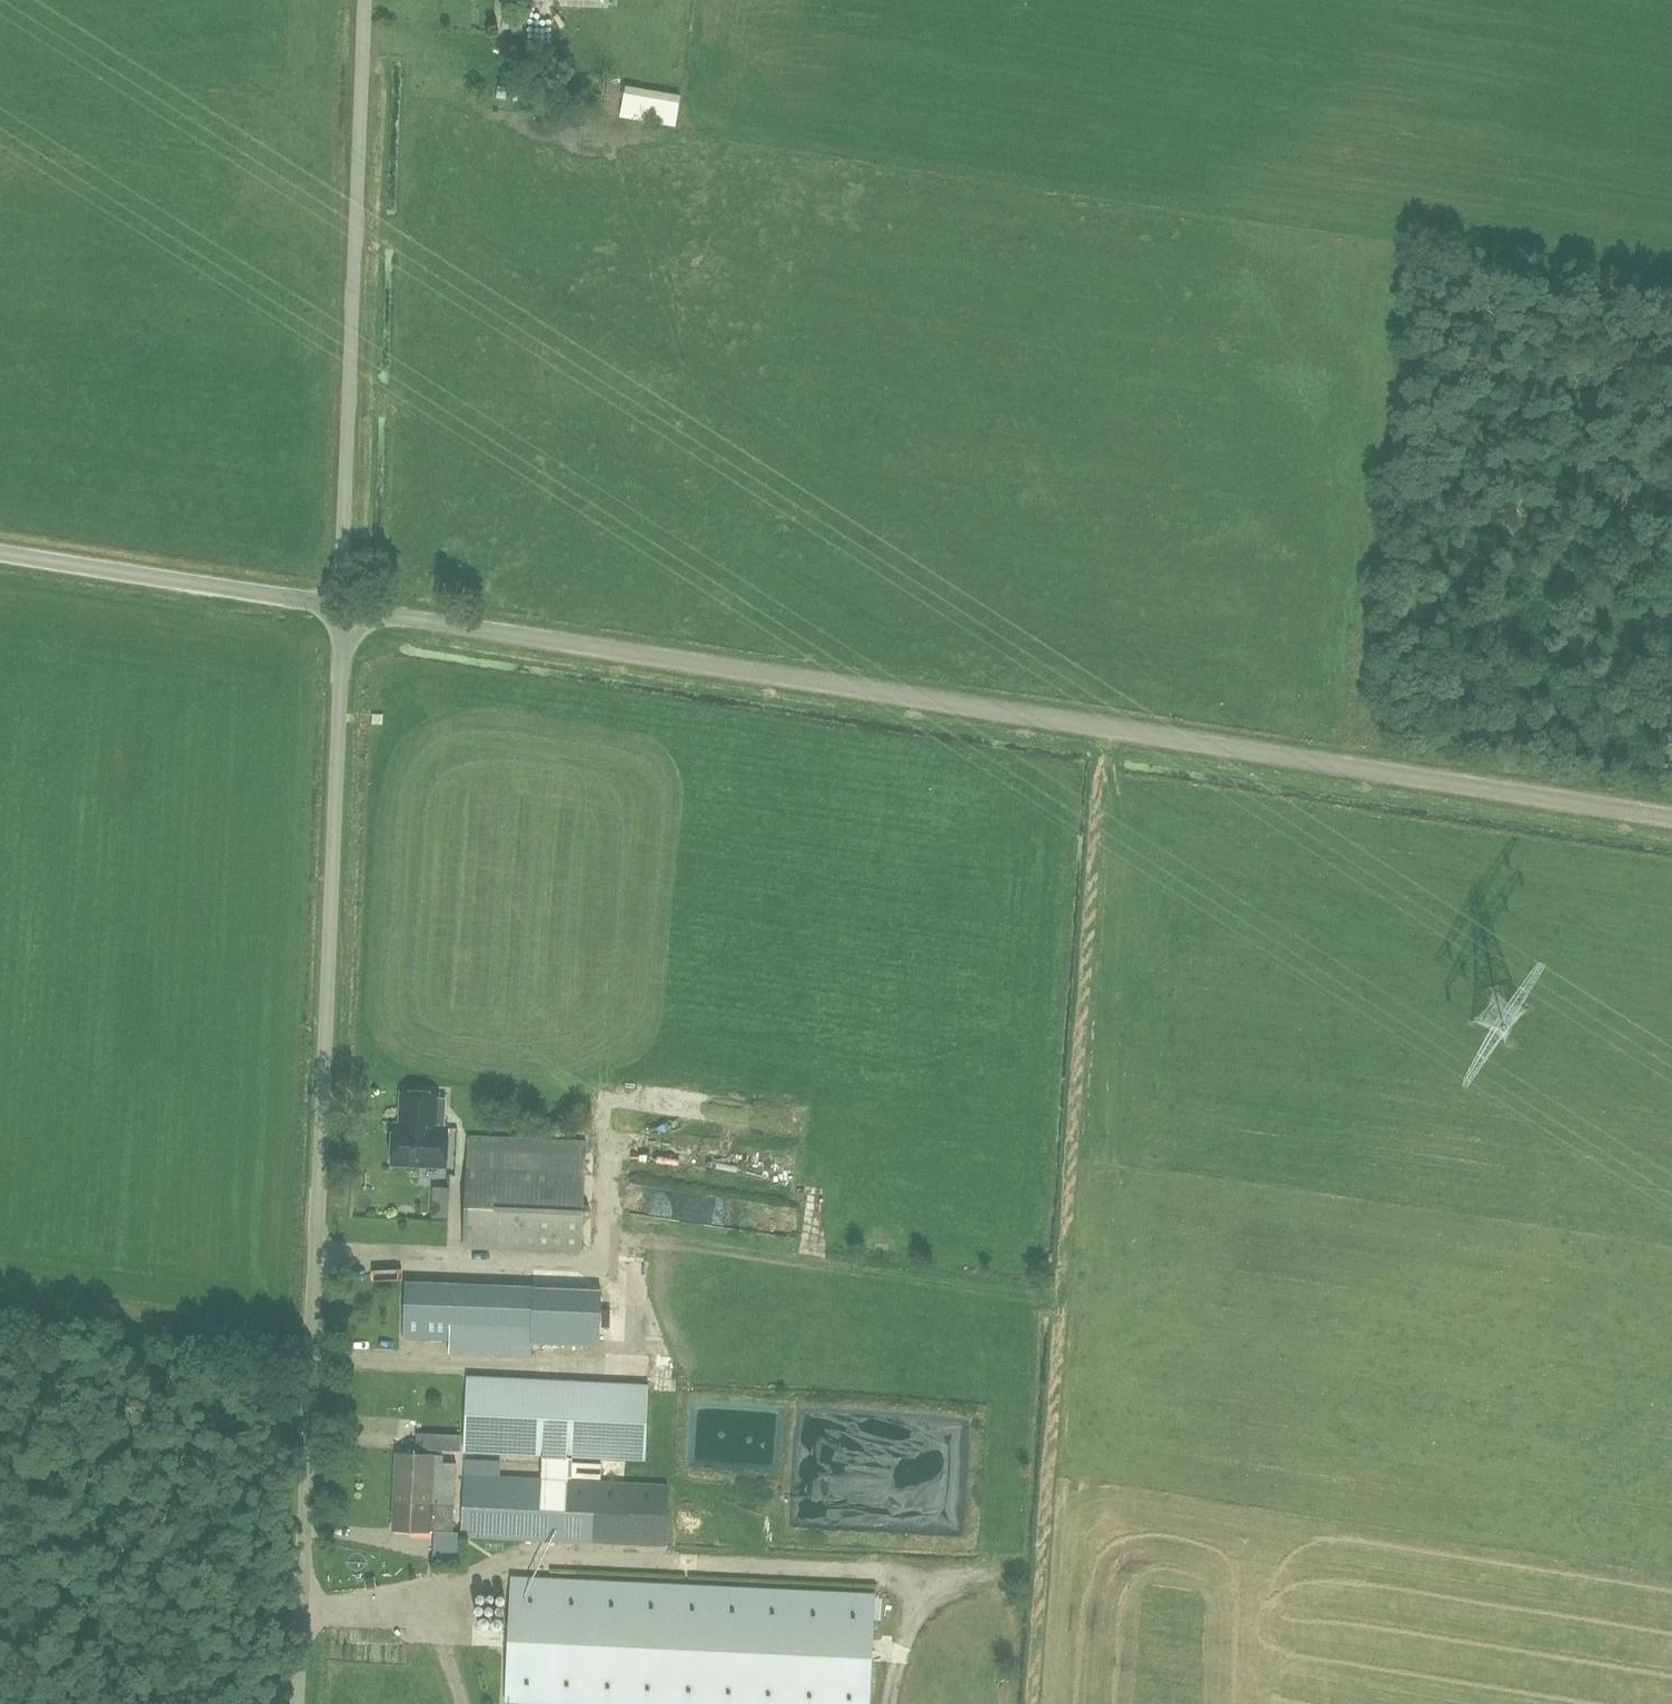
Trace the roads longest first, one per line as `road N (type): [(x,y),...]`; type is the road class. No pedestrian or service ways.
road 1 (unclassified): [(1671,817),(342,607)]
road 2 (unclassified): [(296,1703),(342,607)]
road 3 (unclassified): [(342,607),(365,0)]
road 4 (unclassified): [(342,607),(0,552)]

